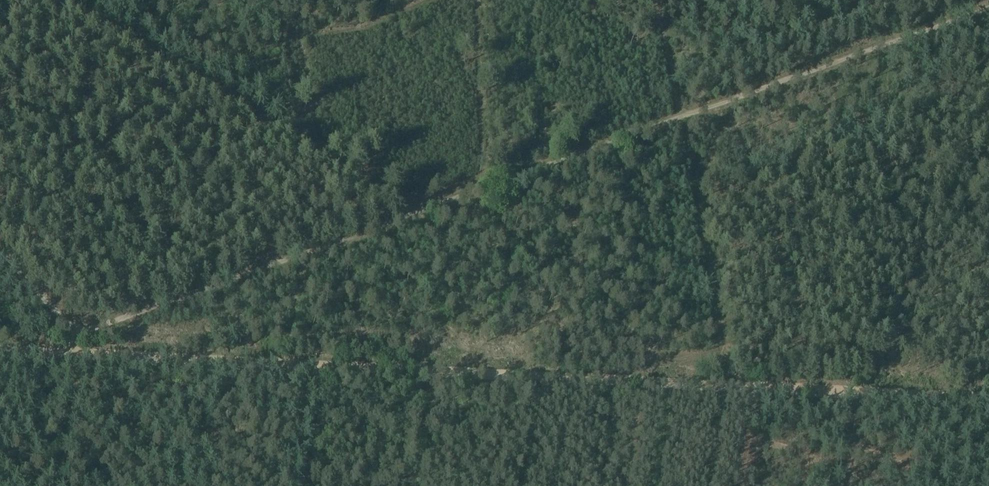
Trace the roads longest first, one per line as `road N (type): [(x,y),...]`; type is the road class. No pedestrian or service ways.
road 1 (track): [(988,6),(73,334),(70,350)]
road 2 (track): [(988,390),(70,350)]
road 3 (track): [(39,0),(413,212)]
road 4 (track): [(725,385),(659,0)]

